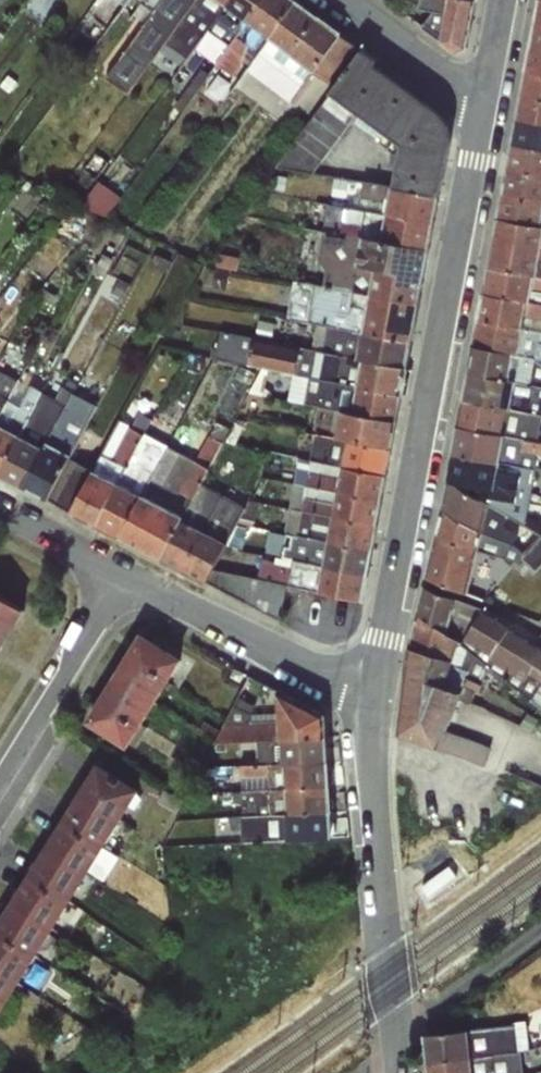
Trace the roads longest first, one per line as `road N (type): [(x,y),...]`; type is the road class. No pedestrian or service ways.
road 1 (residential): [(492,89),(402,588),(372,689)]
road 2 (residential): [(372,689),(394,1030)]
road 3 (residential): [(372,689),(271,653),(115,580)]
road 4 (residential): [(115,580),(0,780)]
road 5 (residential): [(492,89),(434,74),(333,0)]
road 6 (unclassified): [(394,1030),(540,931)]
road 7 (residential): [(115,580),(0,511)]

